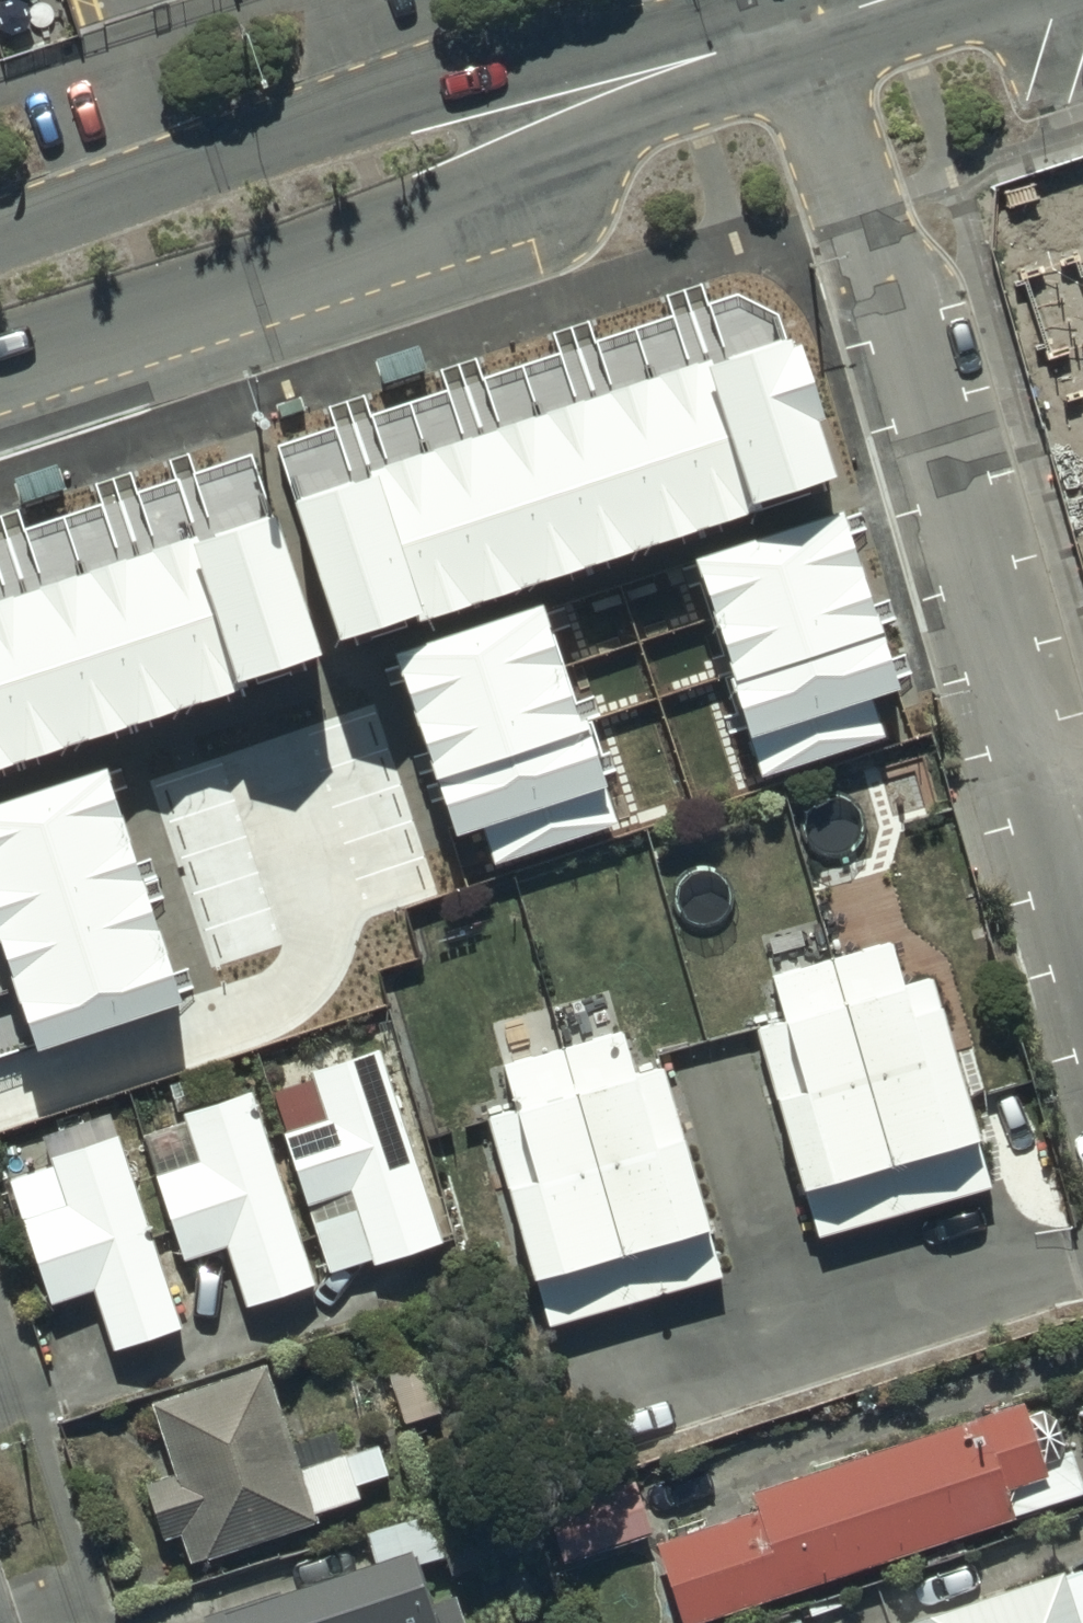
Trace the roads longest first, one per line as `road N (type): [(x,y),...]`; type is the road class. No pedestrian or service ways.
road 1 (residential): [(803,27),(1082,975)]
road 2 (tertiary): [(559,107),(485,192),(0,351)]
road 3 (tertiary): [(0,247),(401,116),(559,107)]
road 4 (tertiary): [(803,27),(559,107)]

